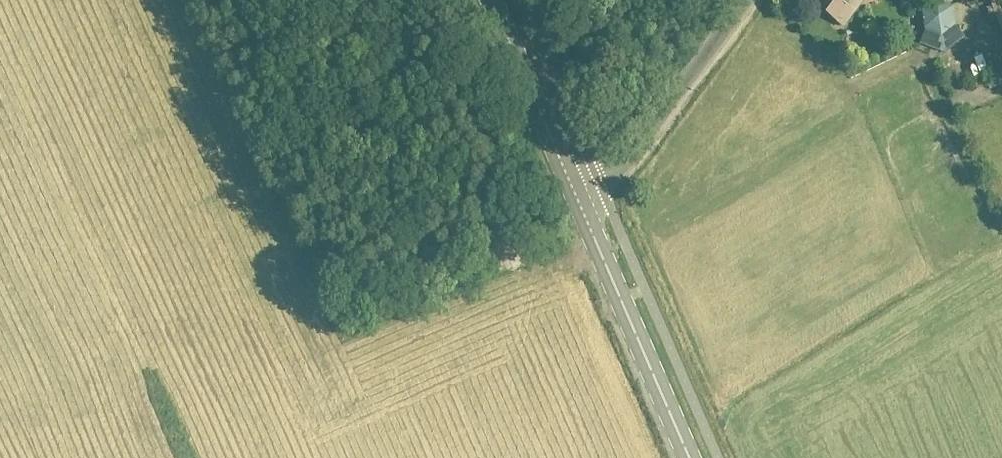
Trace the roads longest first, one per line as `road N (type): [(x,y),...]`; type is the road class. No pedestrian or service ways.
road 1 (tertiary): [(689,457),(575,194)]
road 2 (unclassified): [(575,194),(624,164),(745,0)]
road 3 (tertiary): [(575,194),(490,0)]

